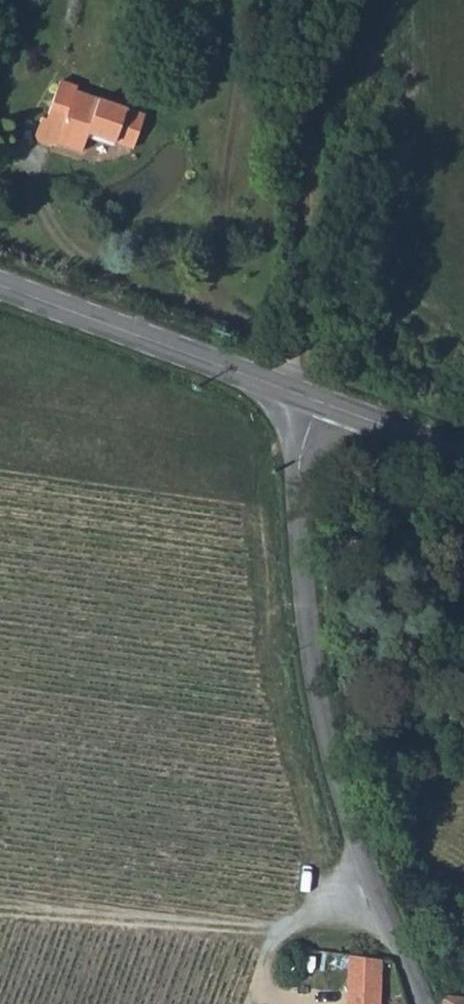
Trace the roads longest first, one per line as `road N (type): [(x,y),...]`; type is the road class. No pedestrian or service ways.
road 1 (unclassified): [(428,1003),(338,772),(306,589),(297,393)]
road 2 (track): [(297,393),(320,0)]
road 3 (track): [(377,873),(269,927),(0,907)]
road 4 (secondary): [(297,393),(0,285)]
road 5 (secondary): [(463,455),(297,393)]

